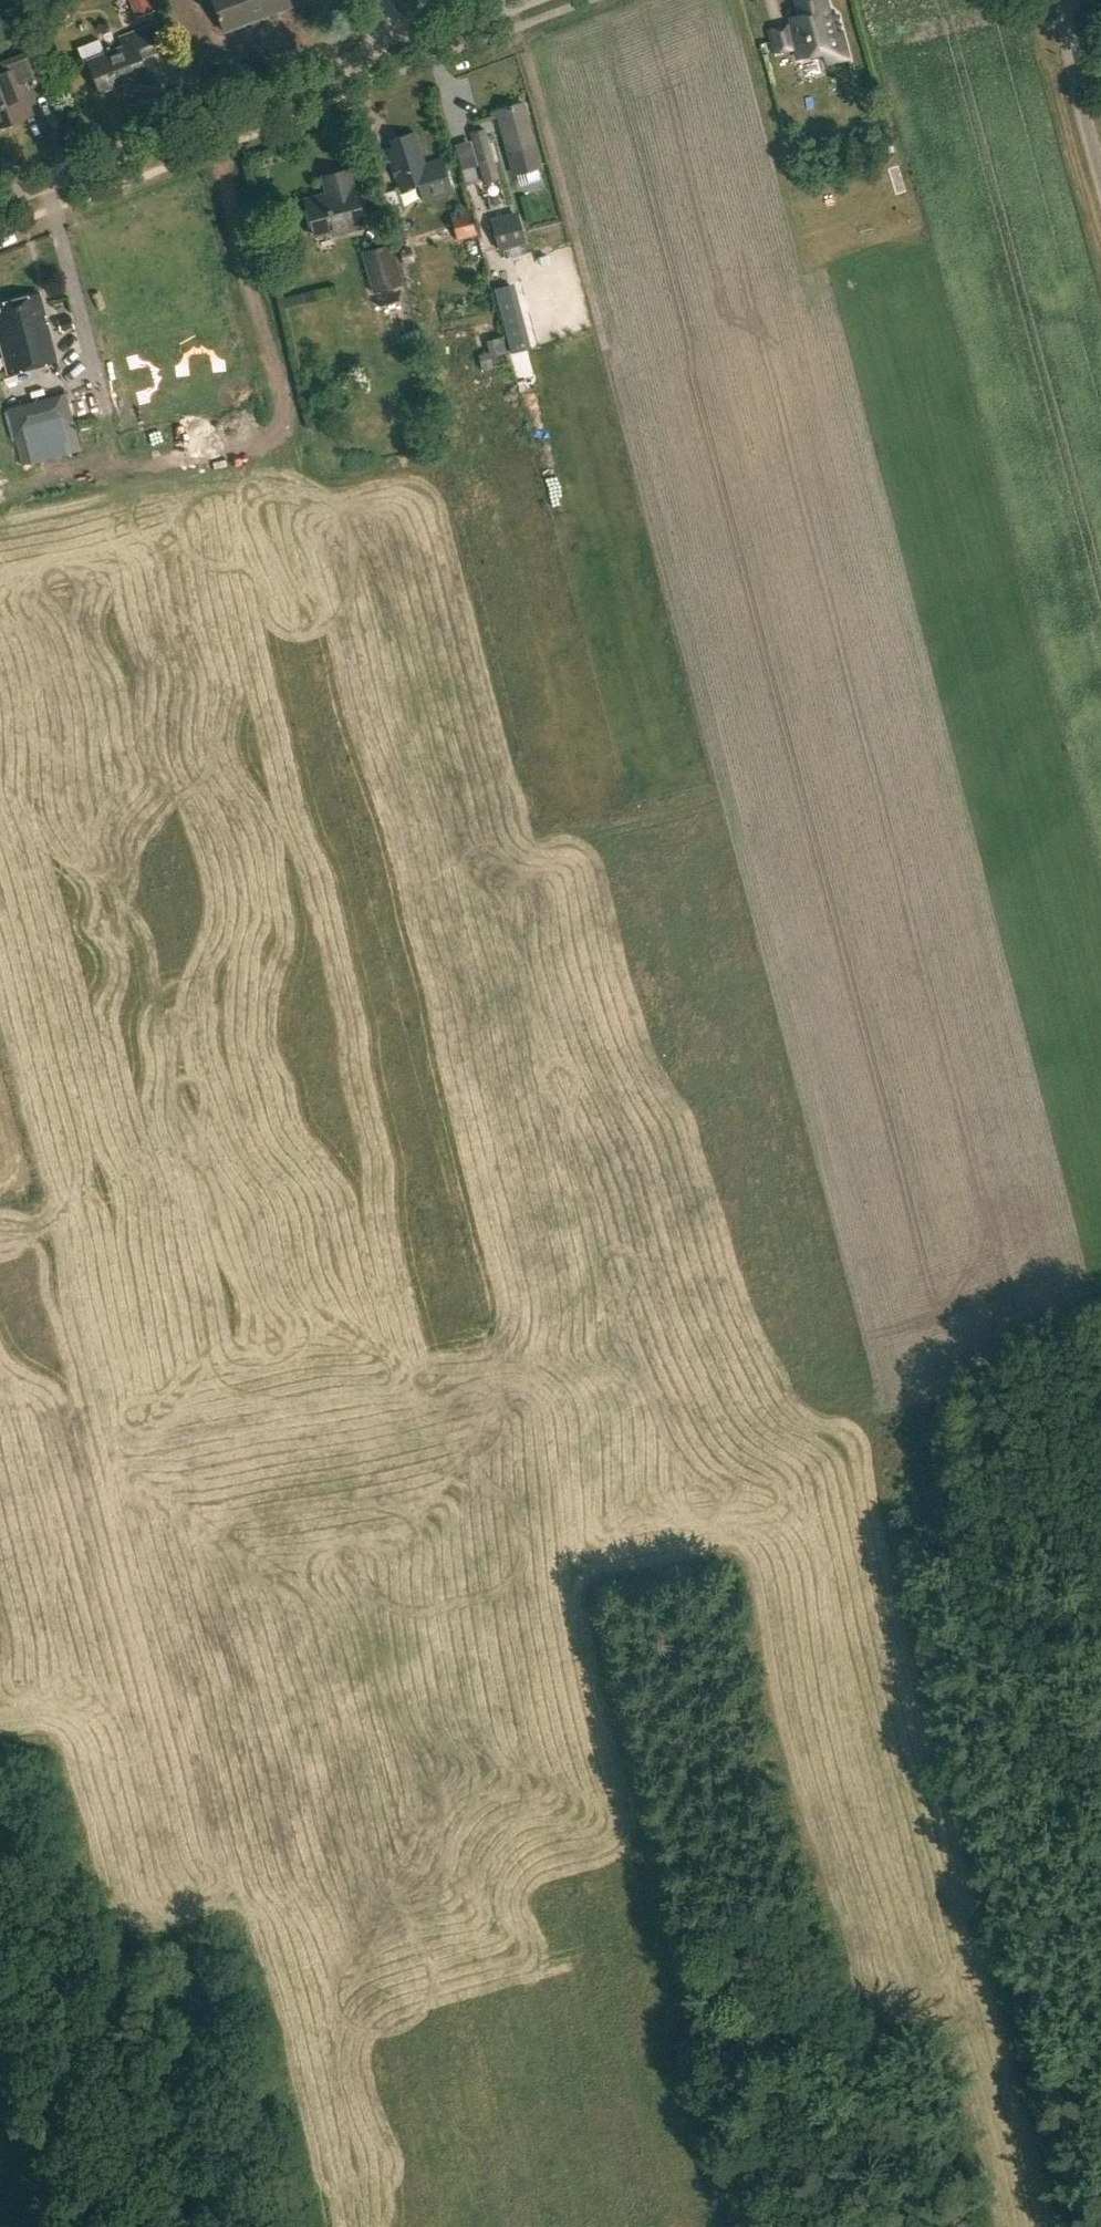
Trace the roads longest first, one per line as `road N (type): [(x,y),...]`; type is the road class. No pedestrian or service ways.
road 1 (unclassified): [(0,199),(359,63),(390,35)]
road 2 (unclassified): [(515,0),(434,30),(390,35)]

